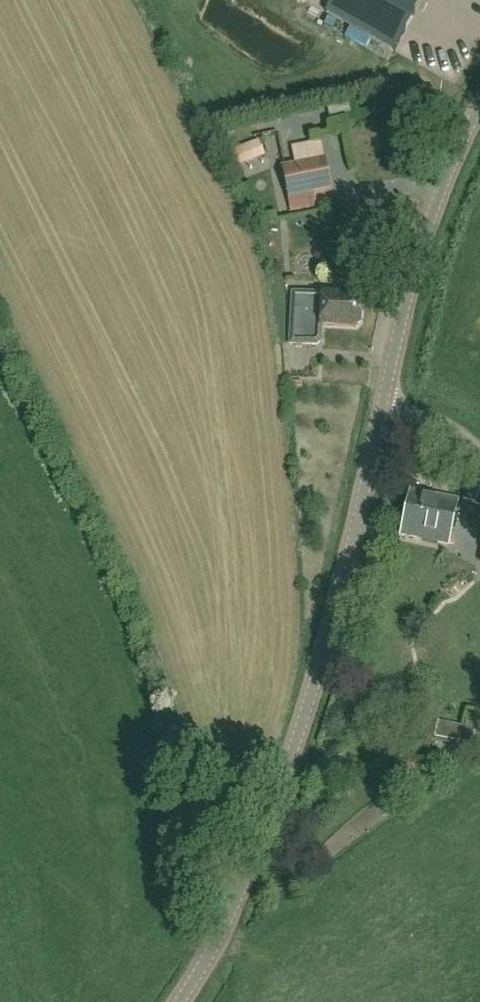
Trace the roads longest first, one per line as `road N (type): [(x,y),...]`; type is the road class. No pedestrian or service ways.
road 1 (tertiary): [(180,1001),(240,896),(313,699),(383,408)]
road 2 (tertiary): [(383,408),(416,253),(479,102)]

